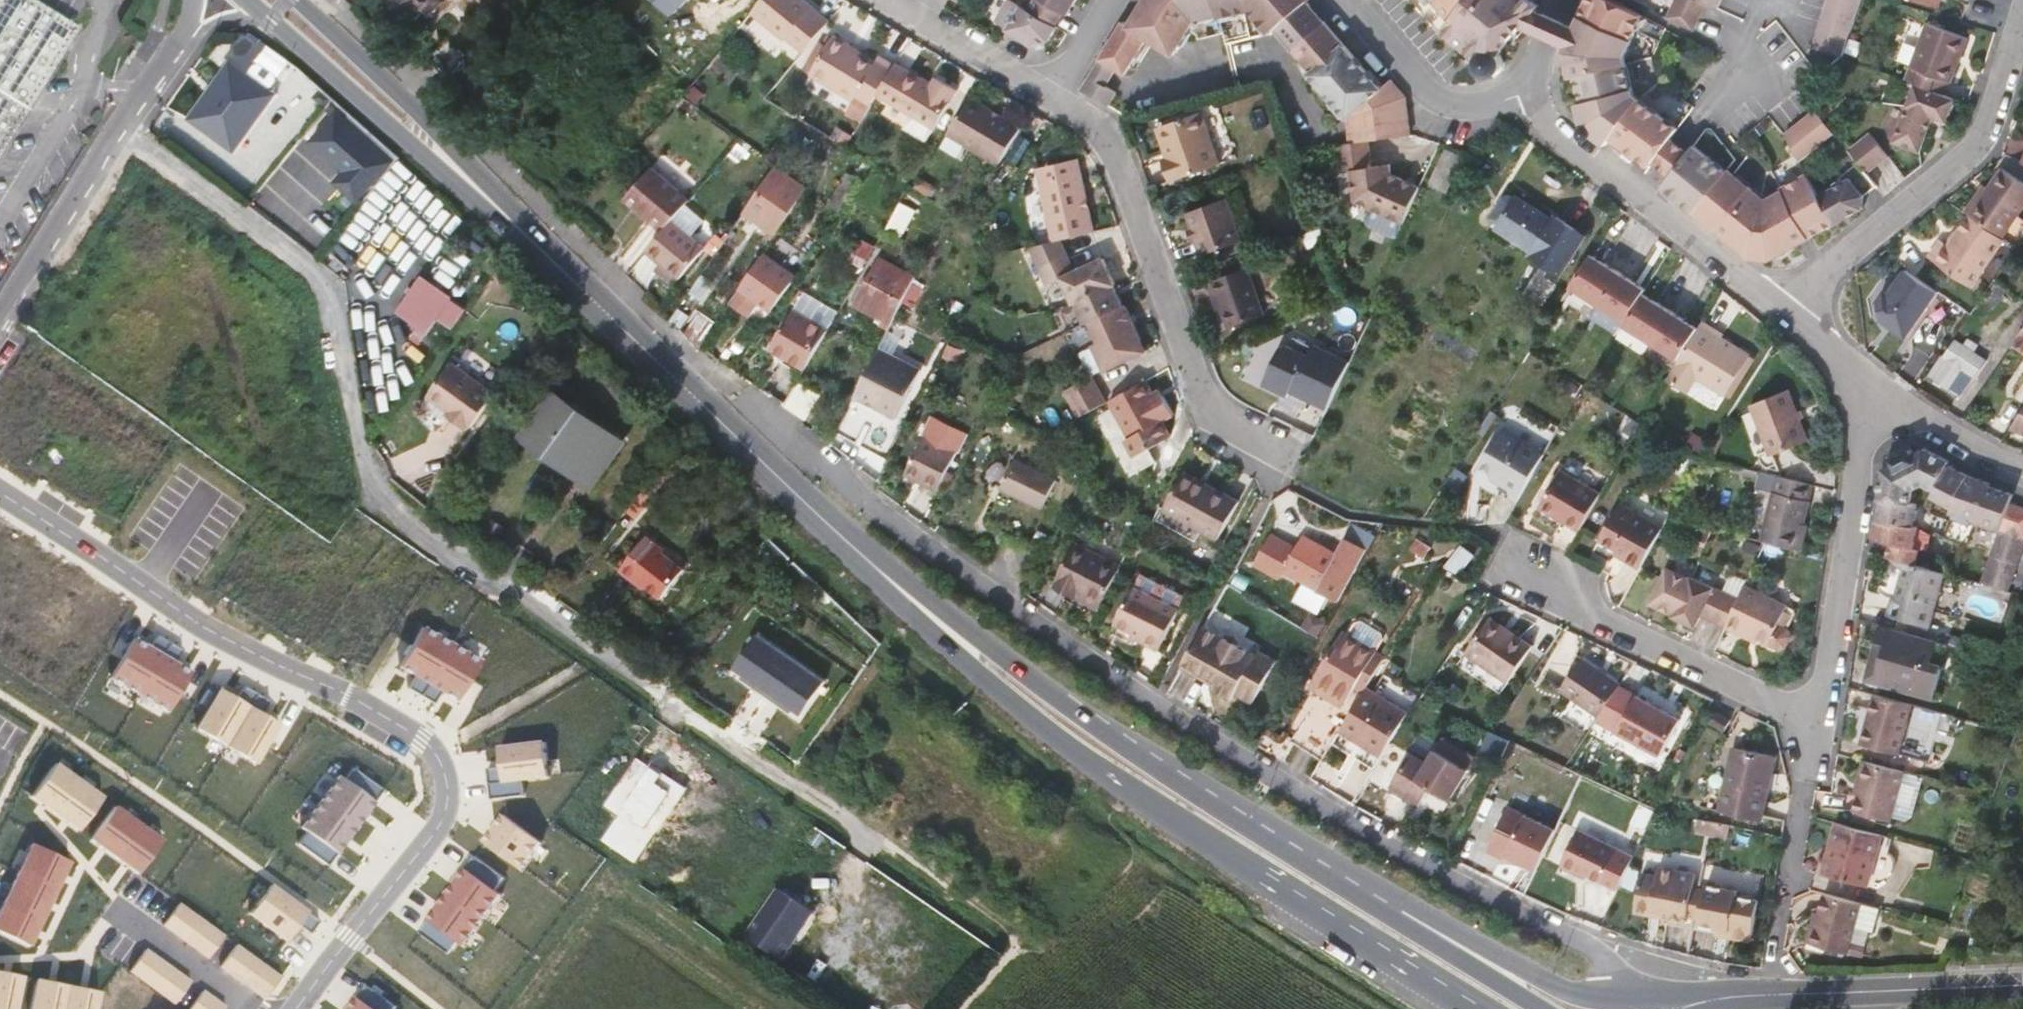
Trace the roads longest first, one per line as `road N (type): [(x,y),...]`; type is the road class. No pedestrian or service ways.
road 1 (residential): [(704,370),(876,513),(1063,640),(1403,847),(1539,918),(1587,949),(1642,1004)]
road 2 (residential): [(0,495),(220,636),(422,739),(449,780),(435,829),(295,1008)]
road 3 (secondary): [(274,0),(855,555)]
road 4 (residential): [(121,128),(320,283),(353,464),(375,495),(644,679)]
road 5 (secondary): [(855,555),(1081,758),(1474,1008)]
road 6 (residential): [(1877,390),(1818,722),(1610,626),(1549,585)]
road 7 (secondary): [(1336,874),(1092,725),(855,555)]
road 8 (residential): [(2022,17),(1998,102),(1972,145),(1849,246),(1790,315)]
road 9 (residential): [(1790,315),(1565,140),(1532,94)]
road 10 (secondary): [(1642,1004),(1598,1002),(1546,984),(1414,907),(1336,874)]
road 11 (secondary): [(1549,1008),(1336,874)]
road 12 (secondary): [(2022,986),(1771,995)]
road 13 (residential): [(1338,0),(1433,103),(1474,109),(1532,94)]
road 14 (unclassified): [(121,128),(0,325)]
road 15 (residential): [(1877,390),(1942,435),(2022,473)]
road 16 (unclassified): [(197,0),(189,31),(121,128)]

